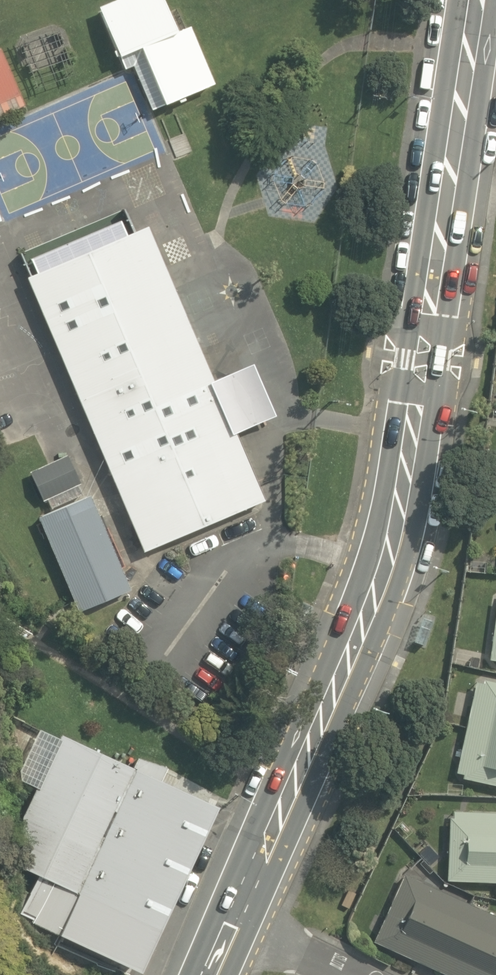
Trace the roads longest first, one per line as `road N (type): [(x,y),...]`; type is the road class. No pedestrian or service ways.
road 1 (secondary): [(233,918),(385,566),(476,0)]
road 2 (residential): [(355,974),(233,918)]

